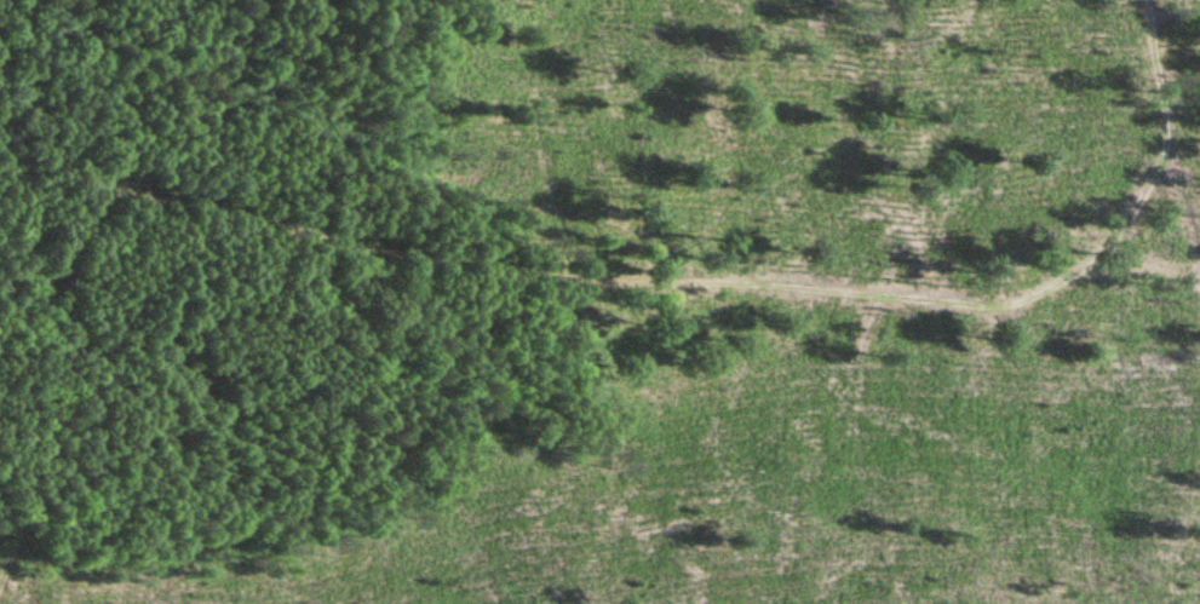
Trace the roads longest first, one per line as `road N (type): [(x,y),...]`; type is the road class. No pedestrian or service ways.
road 1 (track): [(125,185),(460,265),(1007,309),(1115,249)]
road 2 (track): [(2,603),(73,391),(53,242),(125,185)]
road 3 (track): [(1199,282),(1115,249),(1171,140),(1148,0)]

